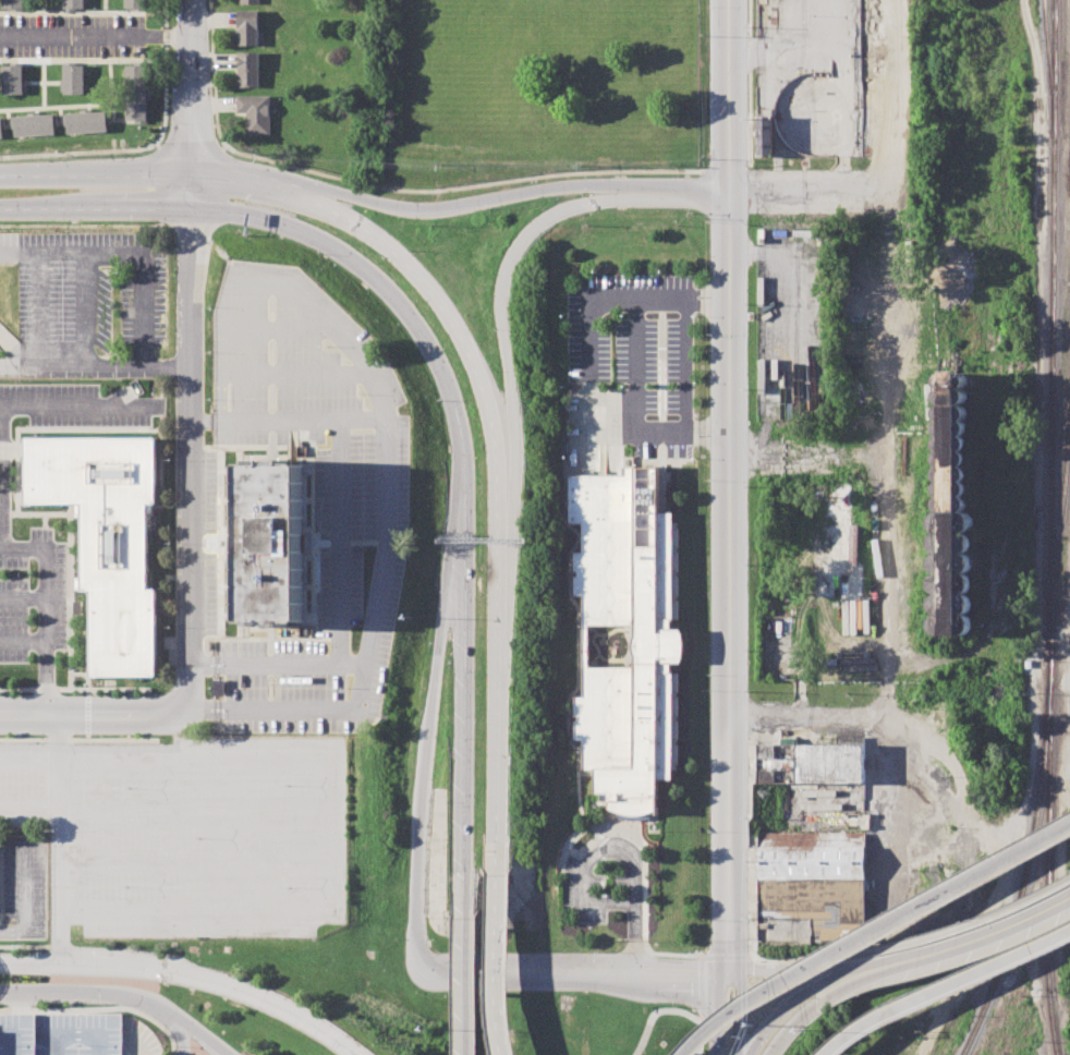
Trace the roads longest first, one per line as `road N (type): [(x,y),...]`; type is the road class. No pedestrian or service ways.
road 1 (residential): [(881,887),(882,0)]
road 2 (tertiary): [(733,978),(731,189)]
road 3 (motorway): [(496,871),(498,518),(488,409),(455,329),(431,294),(368,231),(300,193)]
road 4 (primary): [(457,417),(453,529),(420,850),(417,942),(429,971)]
road 5 (residential): [(184,699),(192,663),(193,210)]
road 6 (motorway): [(457,417),(469,537),(467,868)]
road 7 (motorway): [(1069,823),(730,1012),(684,1054)]
road 8 (tertiary): [(731,189),(585,185),(411,210),(300,193)]
road 9 (primary): [(193,210),(301,231),(373,276),(427,345),(457,417)]
road 10 (motorway): [(358,1054),(291,1009),(228,985),(163,969),(54,965)]
road 11 (motorway): [(825,1054),(864,1026),(1069,930)]
road 12 (tertiary): [(429,971),(455,981),(635,979)]
road 13 (primary): [(194,172),(0,175)]
road 14 (primary): [(0,210),(193,210)]
road 15 (residential): [(184,699),(161,717),(0,717)]
road 16 (tertiary): [(731,189),(731,0)]
road 17 (motorway): [(467,868),(466,1054)]
road 18 (tertiary): [(0,993),(121,996),(179,1023)]
road 19 (motorway): [(505,1054),(495,997),(496,871)]
road 20 (residential): [(194,172),(193,0)]
road 21 (tertiary): [(916,954),(1005,929),(1069,895)]
road 22 (residential): [(734,714),(887,719)]
road 23 (residential): [(885,462),(732,460)]
road 24 (residential): [(884,187),(731,189)]

